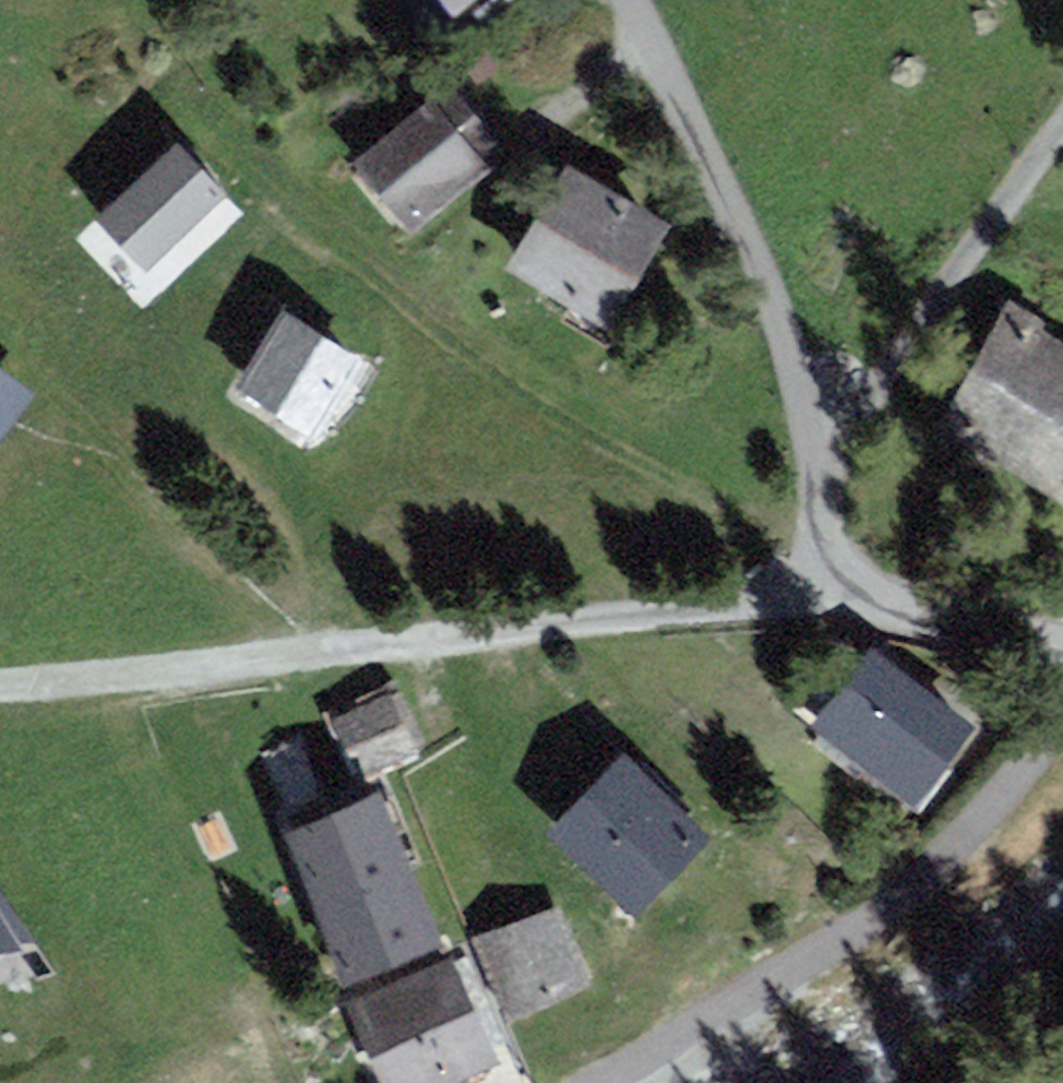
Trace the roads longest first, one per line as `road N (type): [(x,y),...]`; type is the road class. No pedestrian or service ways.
road 1 (residential): [(236,634),(501,636),(837,597)]
road 2 (residential): [(614,1082),(746,999),(953,844),(1062,714)]
road 3 (residential): [(822,441),(711,94),(646,0)]
road 4 (residential): [(822,441),(863,408),(931,317),(1062,115)]
road 5 (track): [(236,634),(0,679)]
road 6 (residential): [(1062,651),(837,597)]
road 7 (residential): [(837,597),(822,441)]

